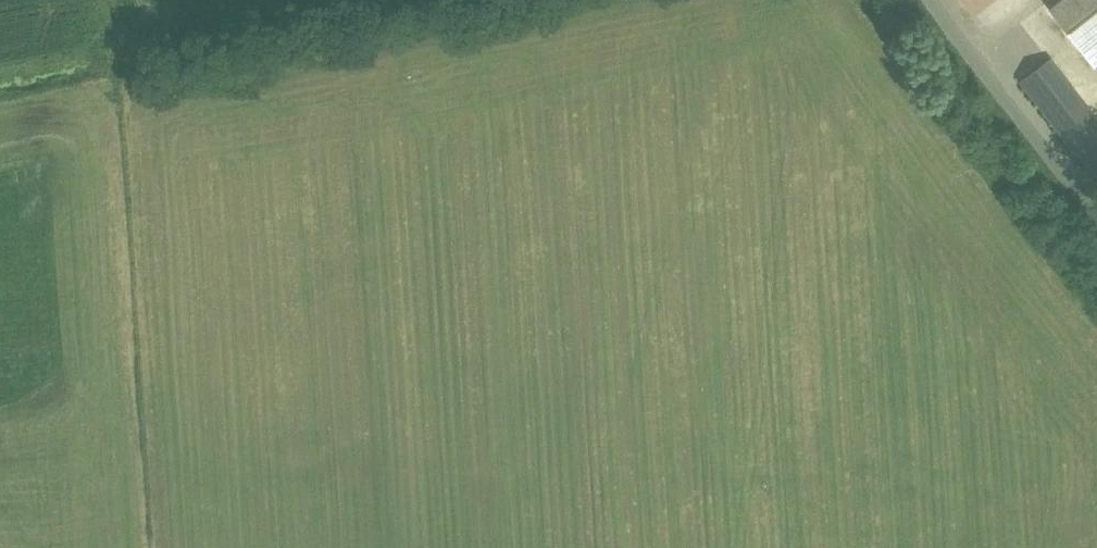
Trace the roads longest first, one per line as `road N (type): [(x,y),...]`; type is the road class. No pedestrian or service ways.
road 1 (unclassified): [(938,0),(1038,153),(1096,225)]

